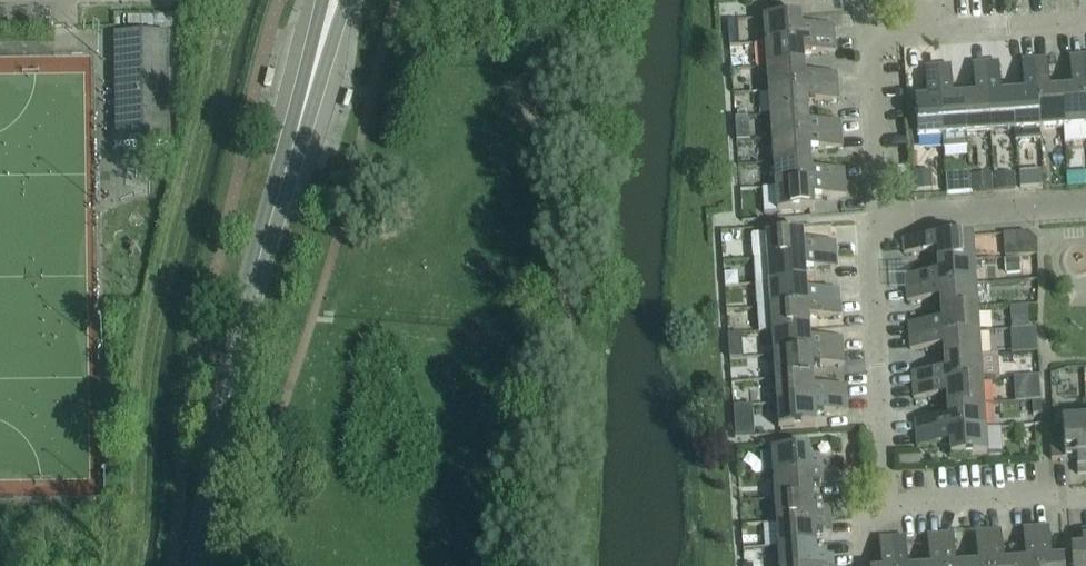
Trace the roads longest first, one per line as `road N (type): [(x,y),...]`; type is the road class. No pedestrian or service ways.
road 1 (tertiary): [(200,565),(247,295),(336,0)]
road 2 (residential): [(870,217),(884,506)]
road 3 (residential): [(870,217),(1085,202)]
road 4 (residential): [(884,506),(1049,494),(1085,500)]
road 5 (residential): [(866,34),(876,179),(870,217)]
road 6 (residential): [(1085,21),(952,30)]

